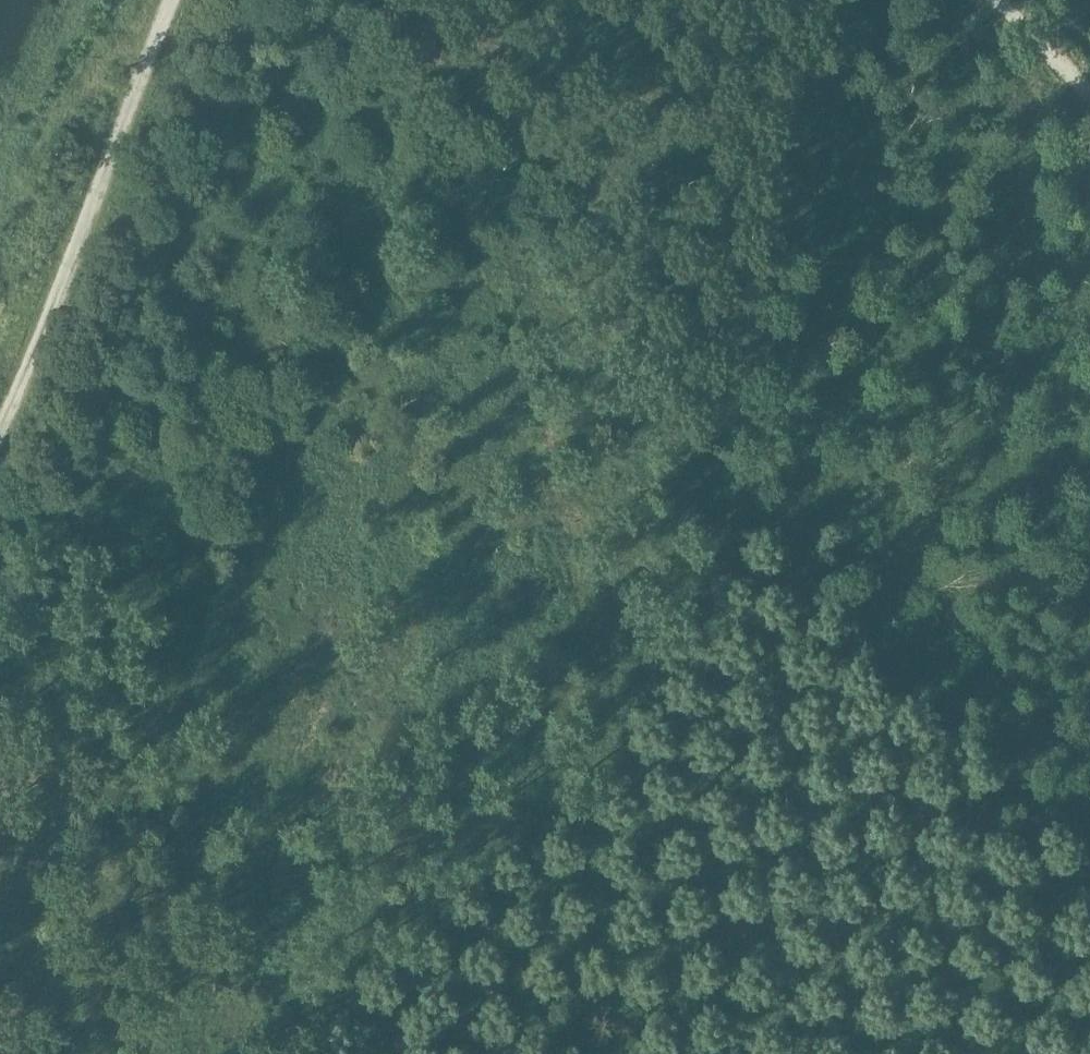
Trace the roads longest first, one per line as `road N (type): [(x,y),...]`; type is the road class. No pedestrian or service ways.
road 1 (track): [(189,0),(43,382),(0,443)]

